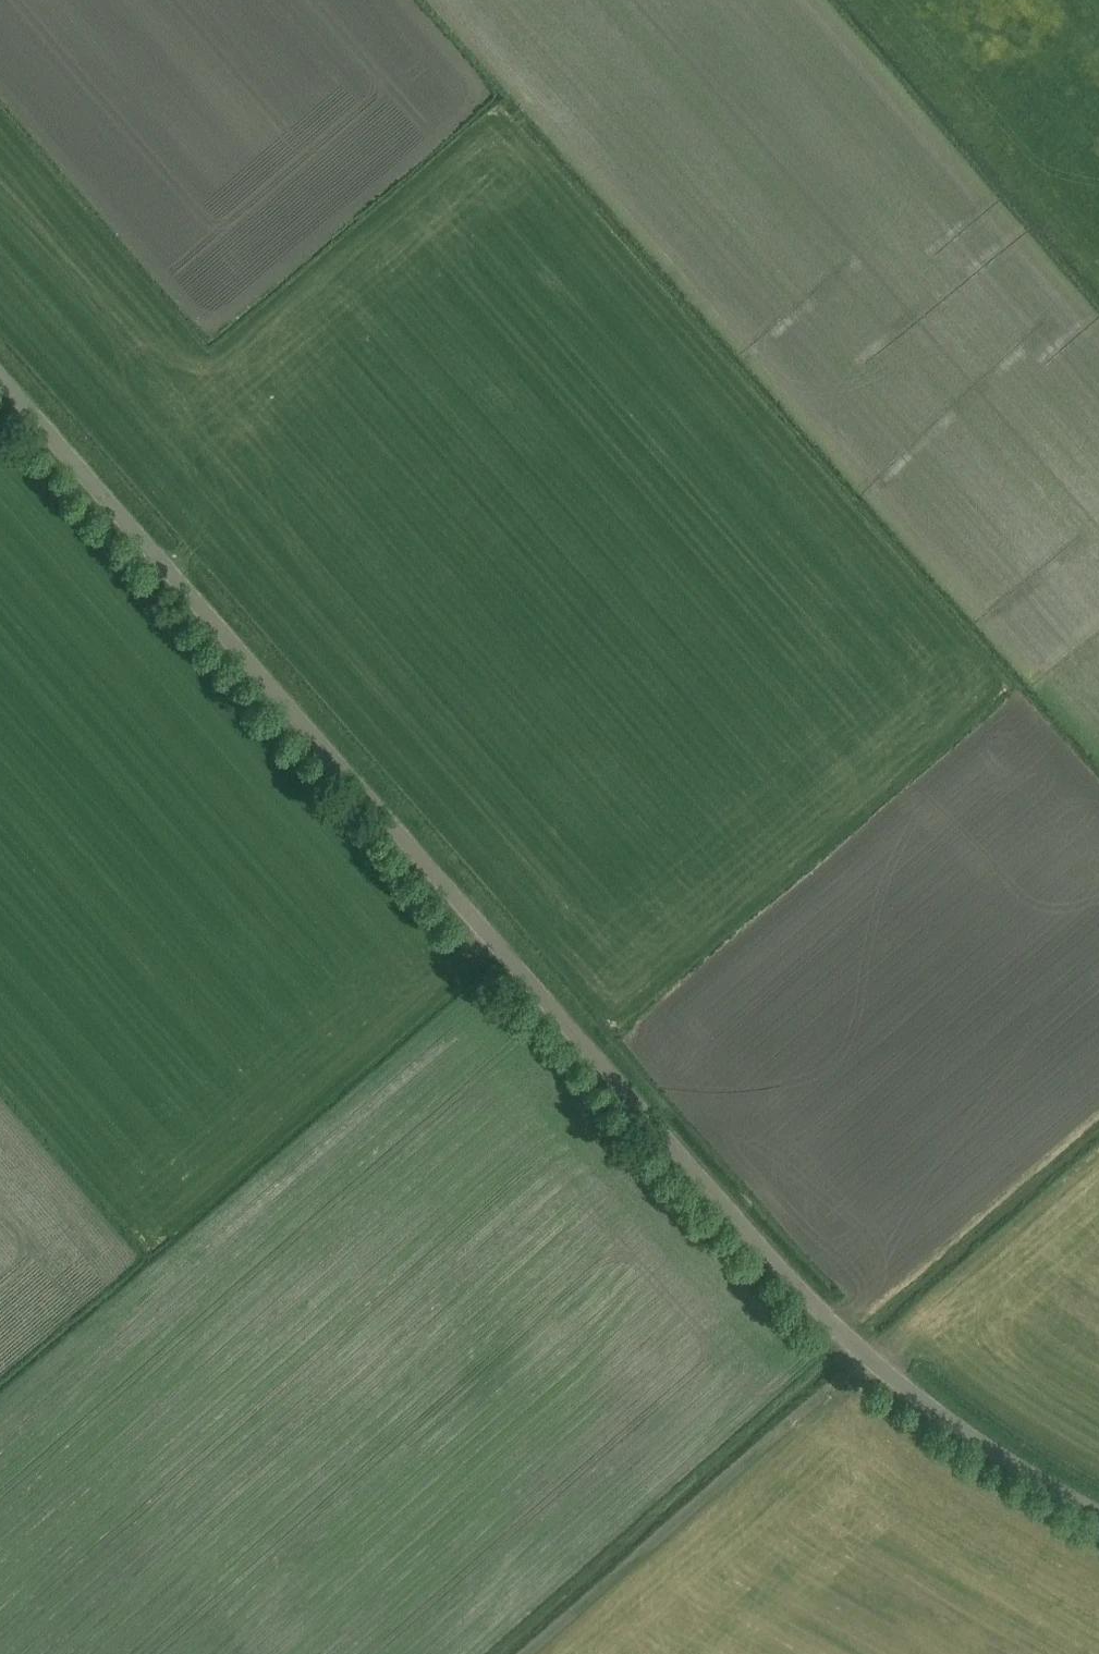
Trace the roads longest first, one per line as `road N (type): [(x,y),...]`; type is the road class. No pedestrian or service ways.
road 1 (unclassified): [(1098,1513),(952,1422),(795,1284),(0,378)]

